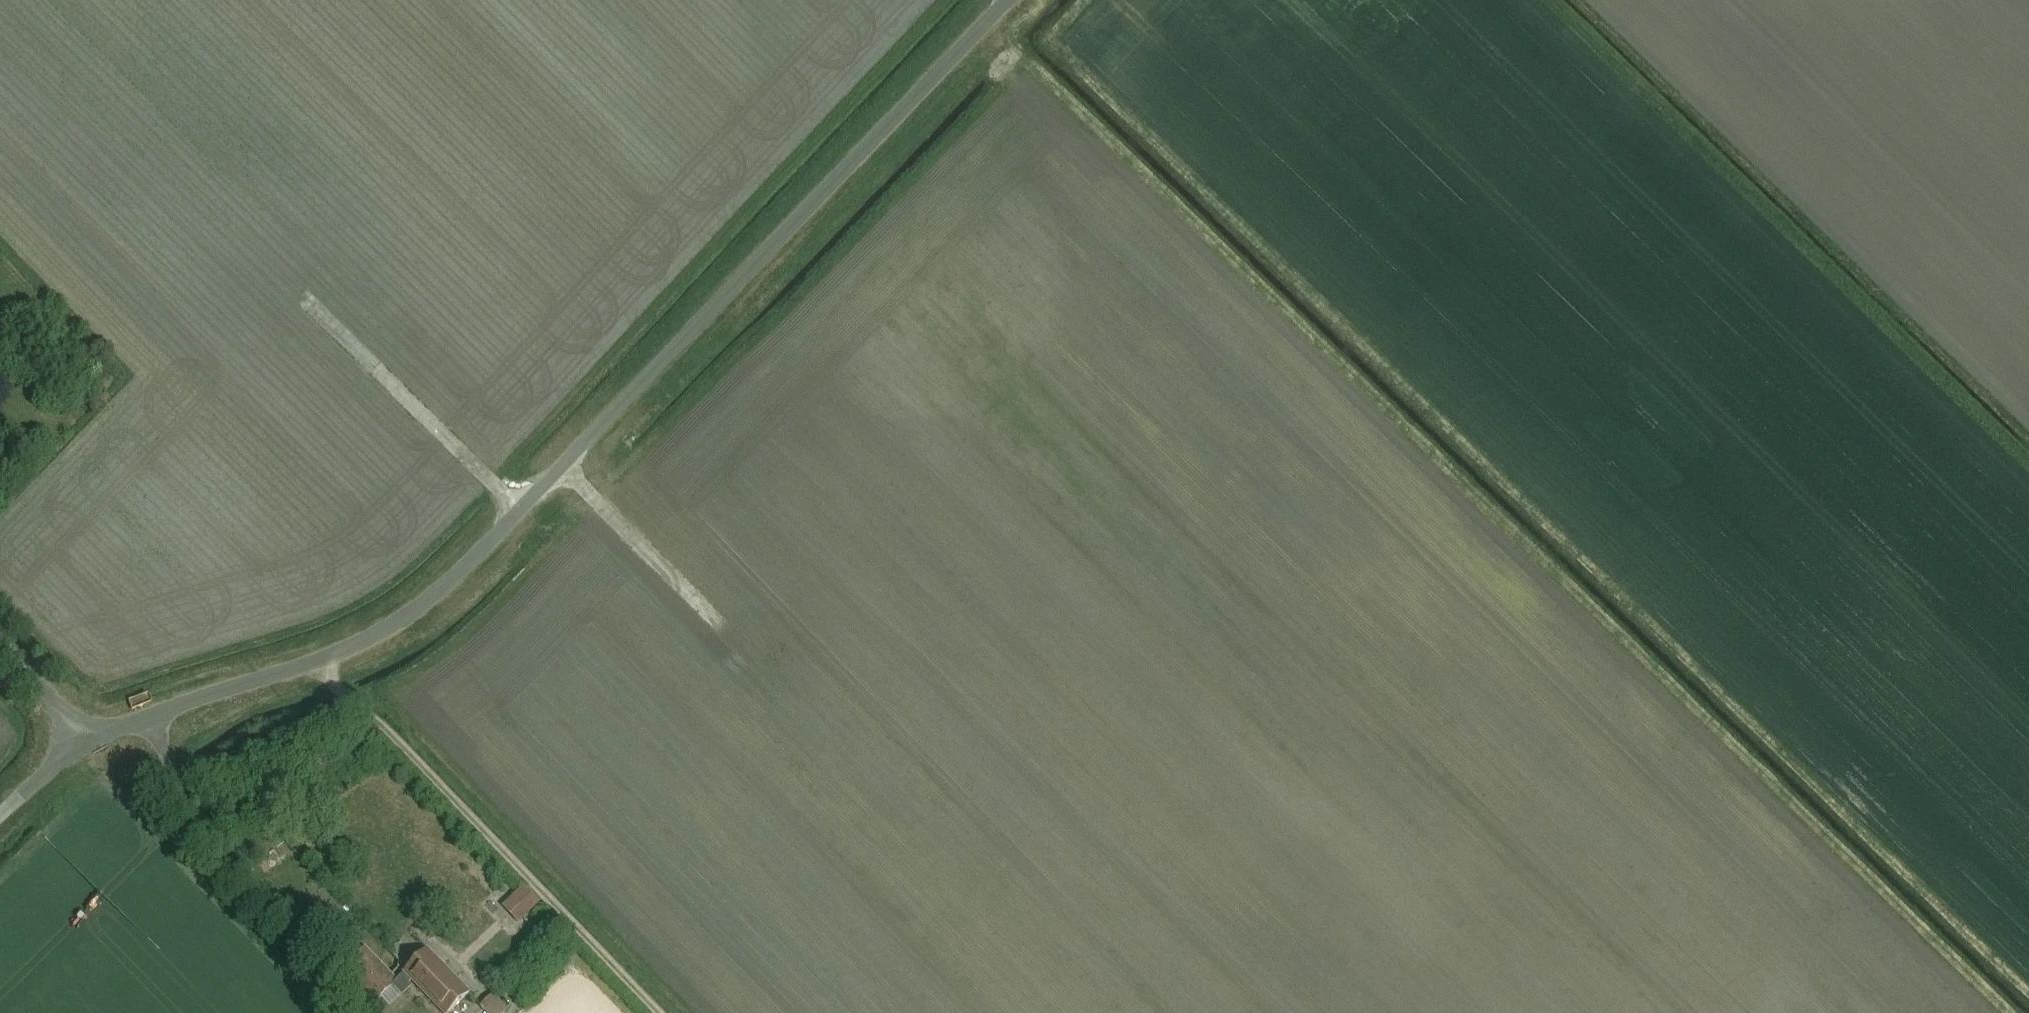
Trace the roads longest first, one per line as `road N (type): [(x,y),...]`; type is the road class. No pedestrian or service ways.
road 1 (unclassified): [(85,740),(417,633),(1028,0)]
road 2 (unclassified): [(85,740),(0,650)]

